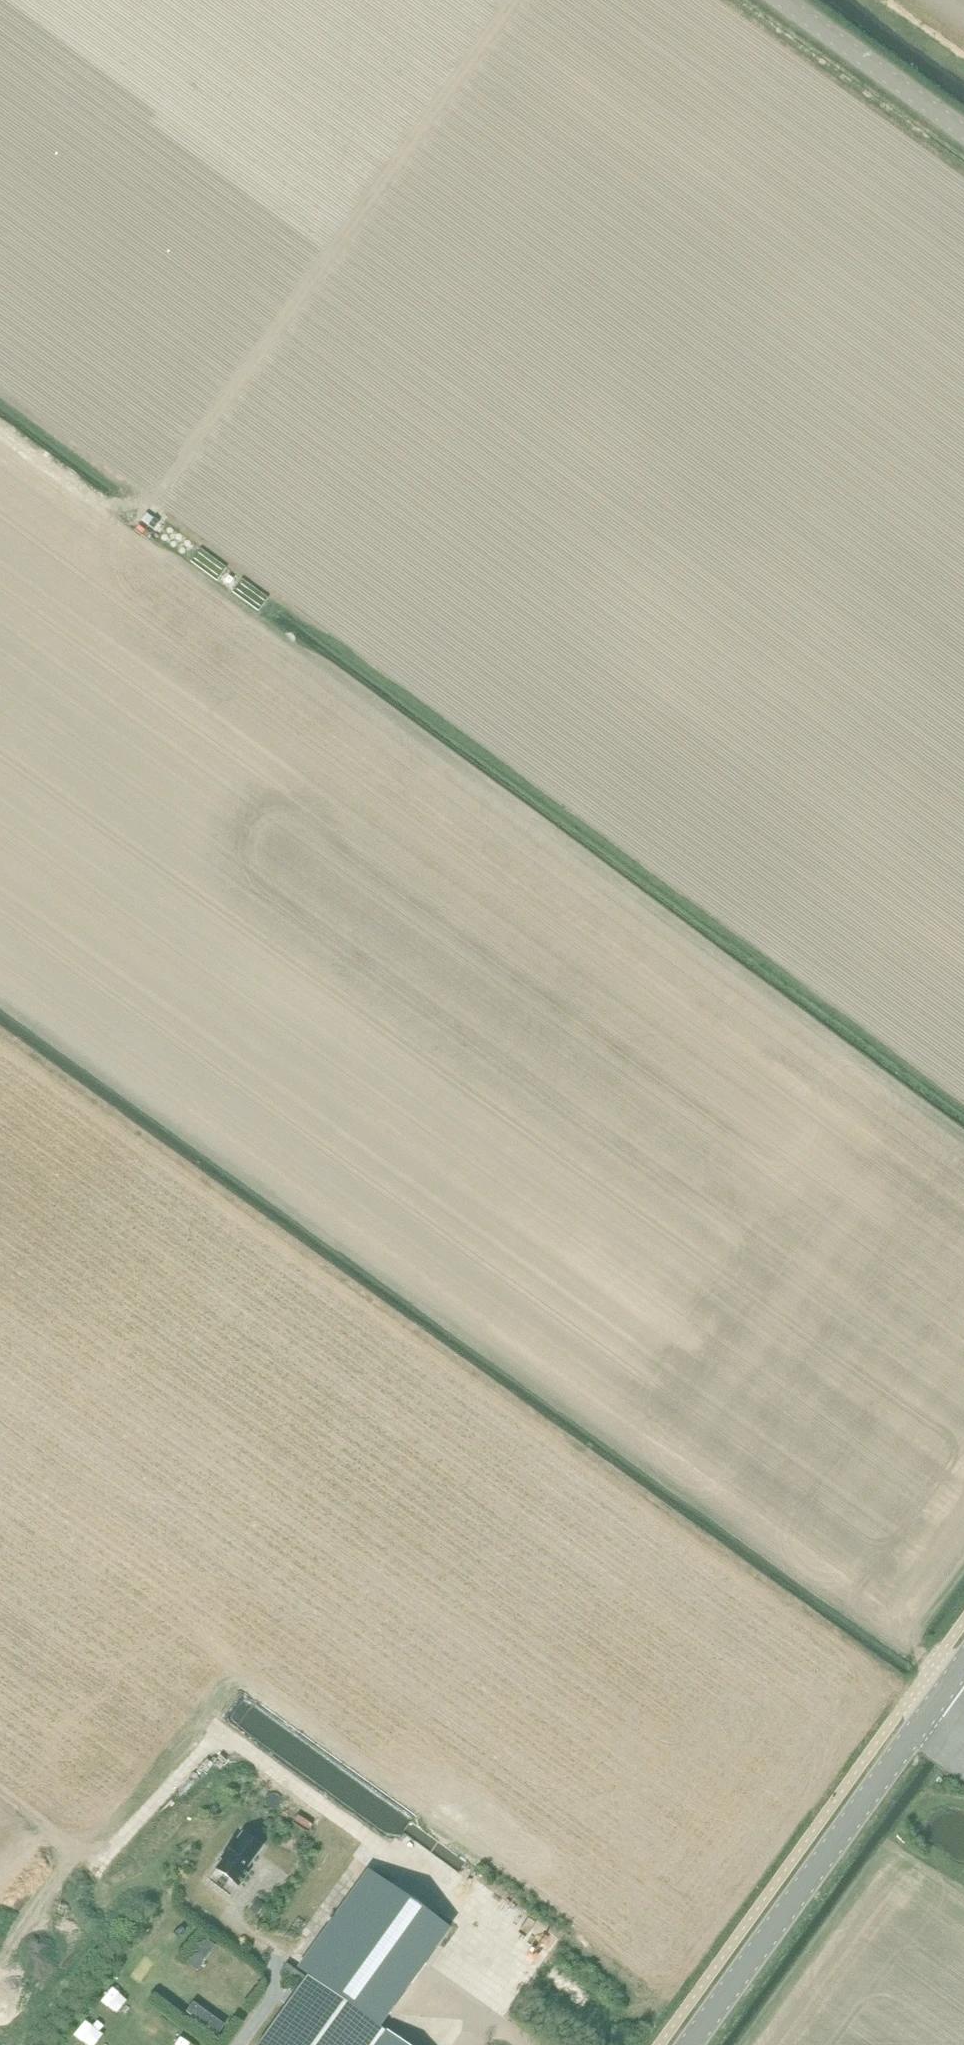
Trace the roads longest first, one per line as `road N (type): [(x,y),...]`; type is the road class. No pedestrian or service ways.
road 1 (tertiary): [(693,2044),(963,1668)]
road 2 (unclassified): [(963,131),(782,0)]

